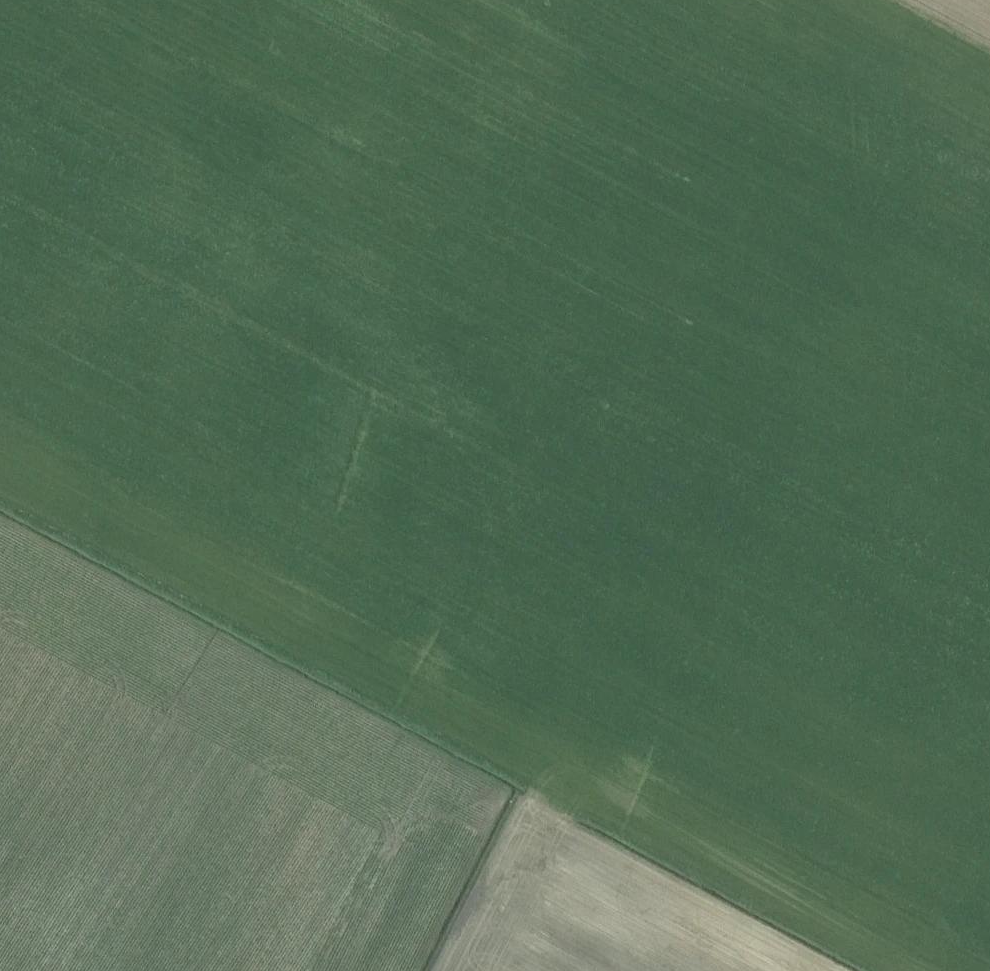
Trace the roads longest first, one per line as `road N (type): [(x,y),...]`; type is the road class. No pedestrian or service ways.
road 1 (track): [(989,107),(781,0)]

